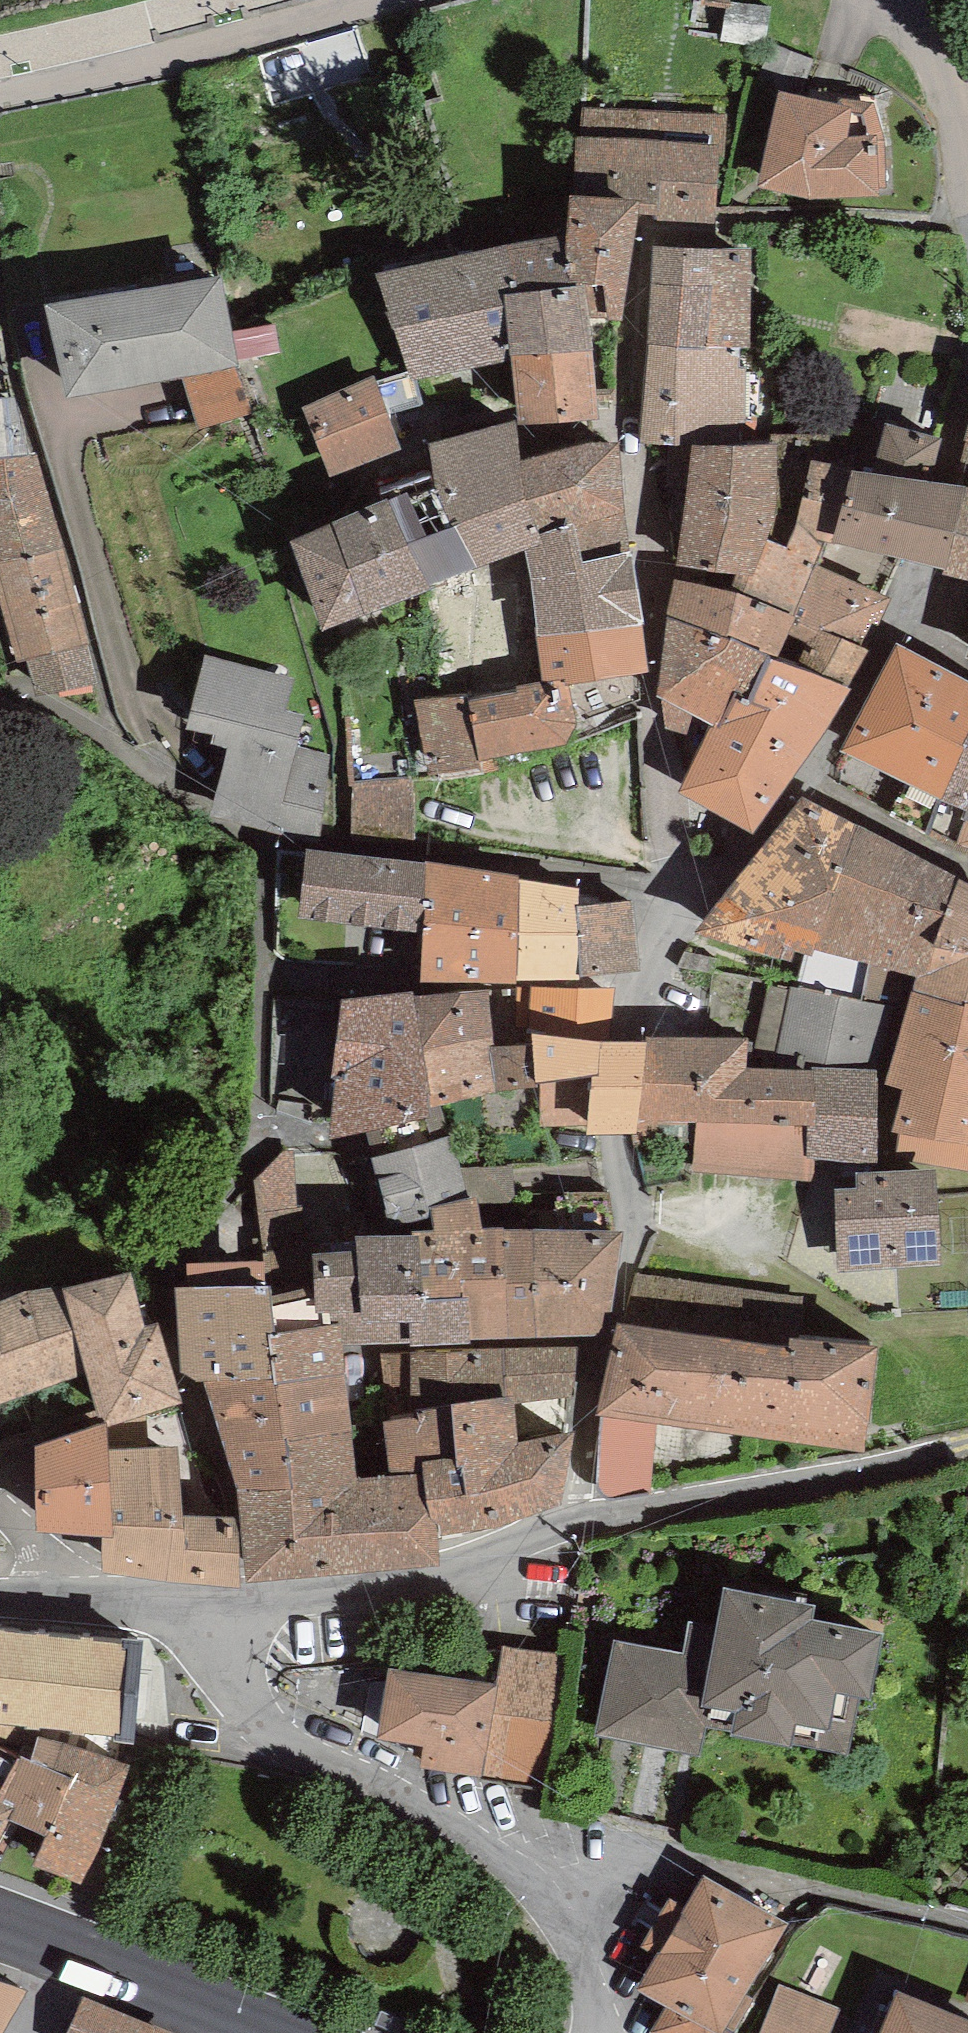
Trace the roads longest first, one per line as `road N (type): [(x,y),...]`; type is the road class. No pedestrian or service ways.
road 1 (residential): [(249,1590),(241,1481),(186,1386),(165,1258),(248,1152),(256,1124),(259,979)]
road 2 (residential): [(646,976),(626,1035),(614,1118),(632,1215),(578,1497),(563,1530)]
road 3 (residential): [(674,894),(624,428)]
road 4 (residential): [(532,1883),(460,1811),(267,1729),(224,1686),(208,1603)]
road 5 (residential): [(532,1883),(592,1845),(714,1857),(967,1919)]
road 6 (residential): [(967,1447),(894,1469),(563,1530)]
road 7 (residential): [(269,833),(674,894)]
road 8 (residential): [(376,0),(0,93)]
road 9 (residential): [(259,979),(646,976)]
road 10 (residential): [(563,1530),(385,1578),(249,1590)]
road 11 (primary): [(287,2032),(65,1943)]
road 12 (residential): [(967,381),(917,562)]
road 13 (residential): [(269,833),(220,820),(112,738)]
road 14 (residential): [(967,863),(805,774)]
road 15 (residential): [(805,774),(727,871),(674,894)]
road 16 (residential): [(889,621),(805,774)]
road 17 (residential): [(603,2032),(607,2016),(577,1938),(532,1883)]
road 18 (residential): [(259,979),(269,833)]
road 19 (residential): [(208,1603),(74,1597)]
road 20 (residential): [(0,690),(22,683),(112,738)]
road 21 (residential): [(0,1504),(59,1566),(74,1597)]

